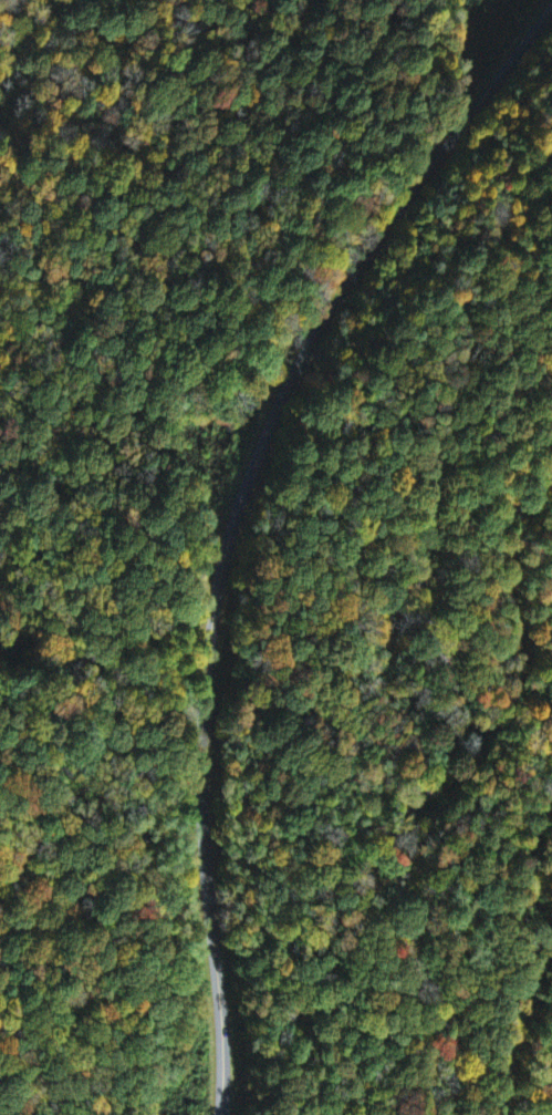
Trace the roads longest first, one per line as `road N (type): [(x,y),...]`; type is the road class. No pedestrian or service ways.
road 1 (secondary): [(551,13),(335,308),(242,500),(217,607),(204,723),(223,1114)]
road 2 (residential): [(441,1114),(448,1021),(412,930),(402,834),(413,792),(455,724),(458,695),(433,610),(423,520),(475,280),(501,218),(551,141)]

